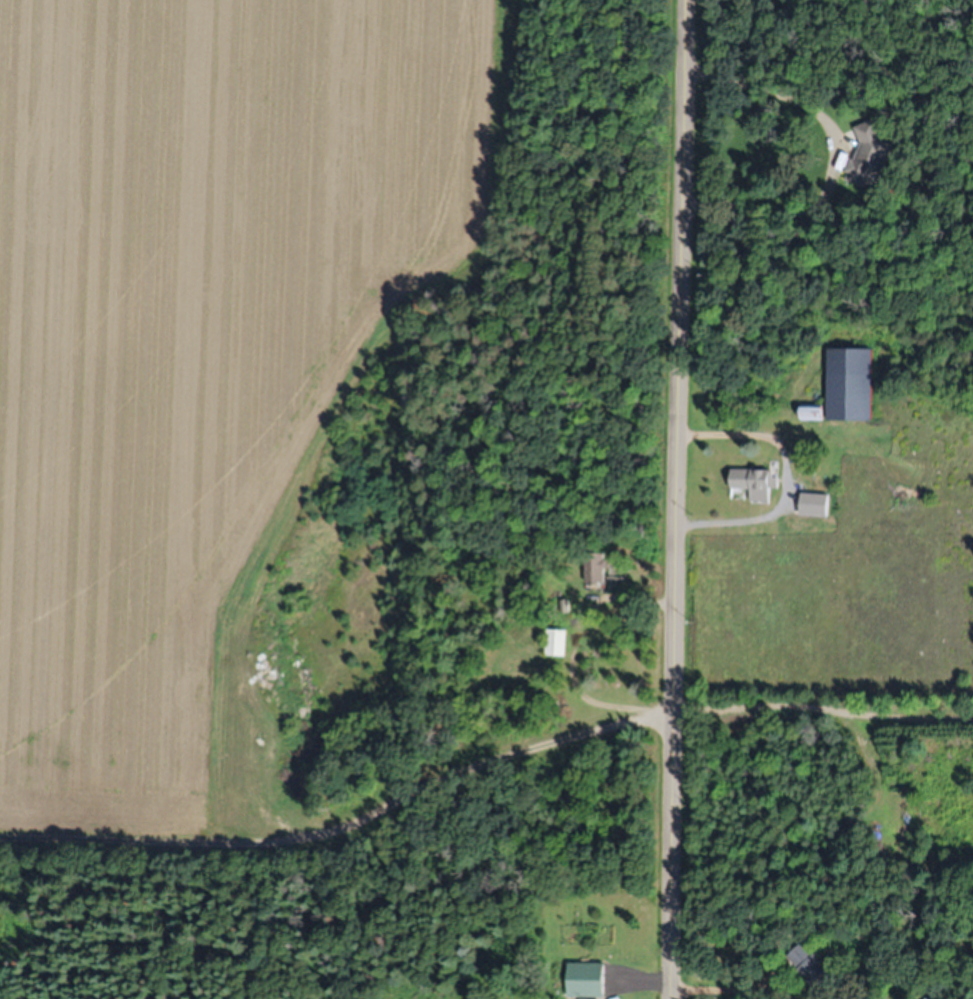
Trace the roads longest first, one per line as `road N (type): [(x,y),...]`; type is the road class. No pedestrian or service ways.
road 1 (secondary): [(667,998),(687,0)]

